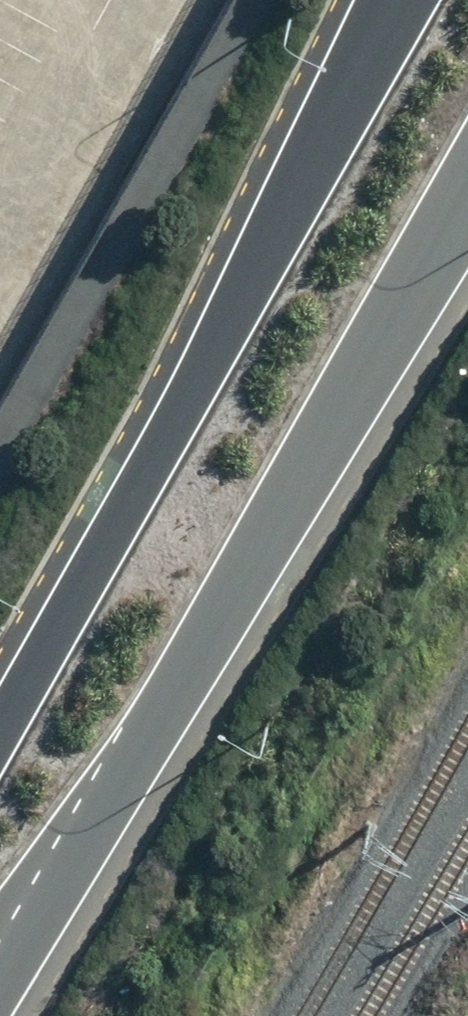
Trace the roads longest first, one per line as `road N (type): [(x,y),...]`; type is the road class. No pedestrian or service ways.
road 1 (primary): [(467,198),(161,725),(0,977)]
road 2 (primary): [(0,735),(220,350),(391,0)]

